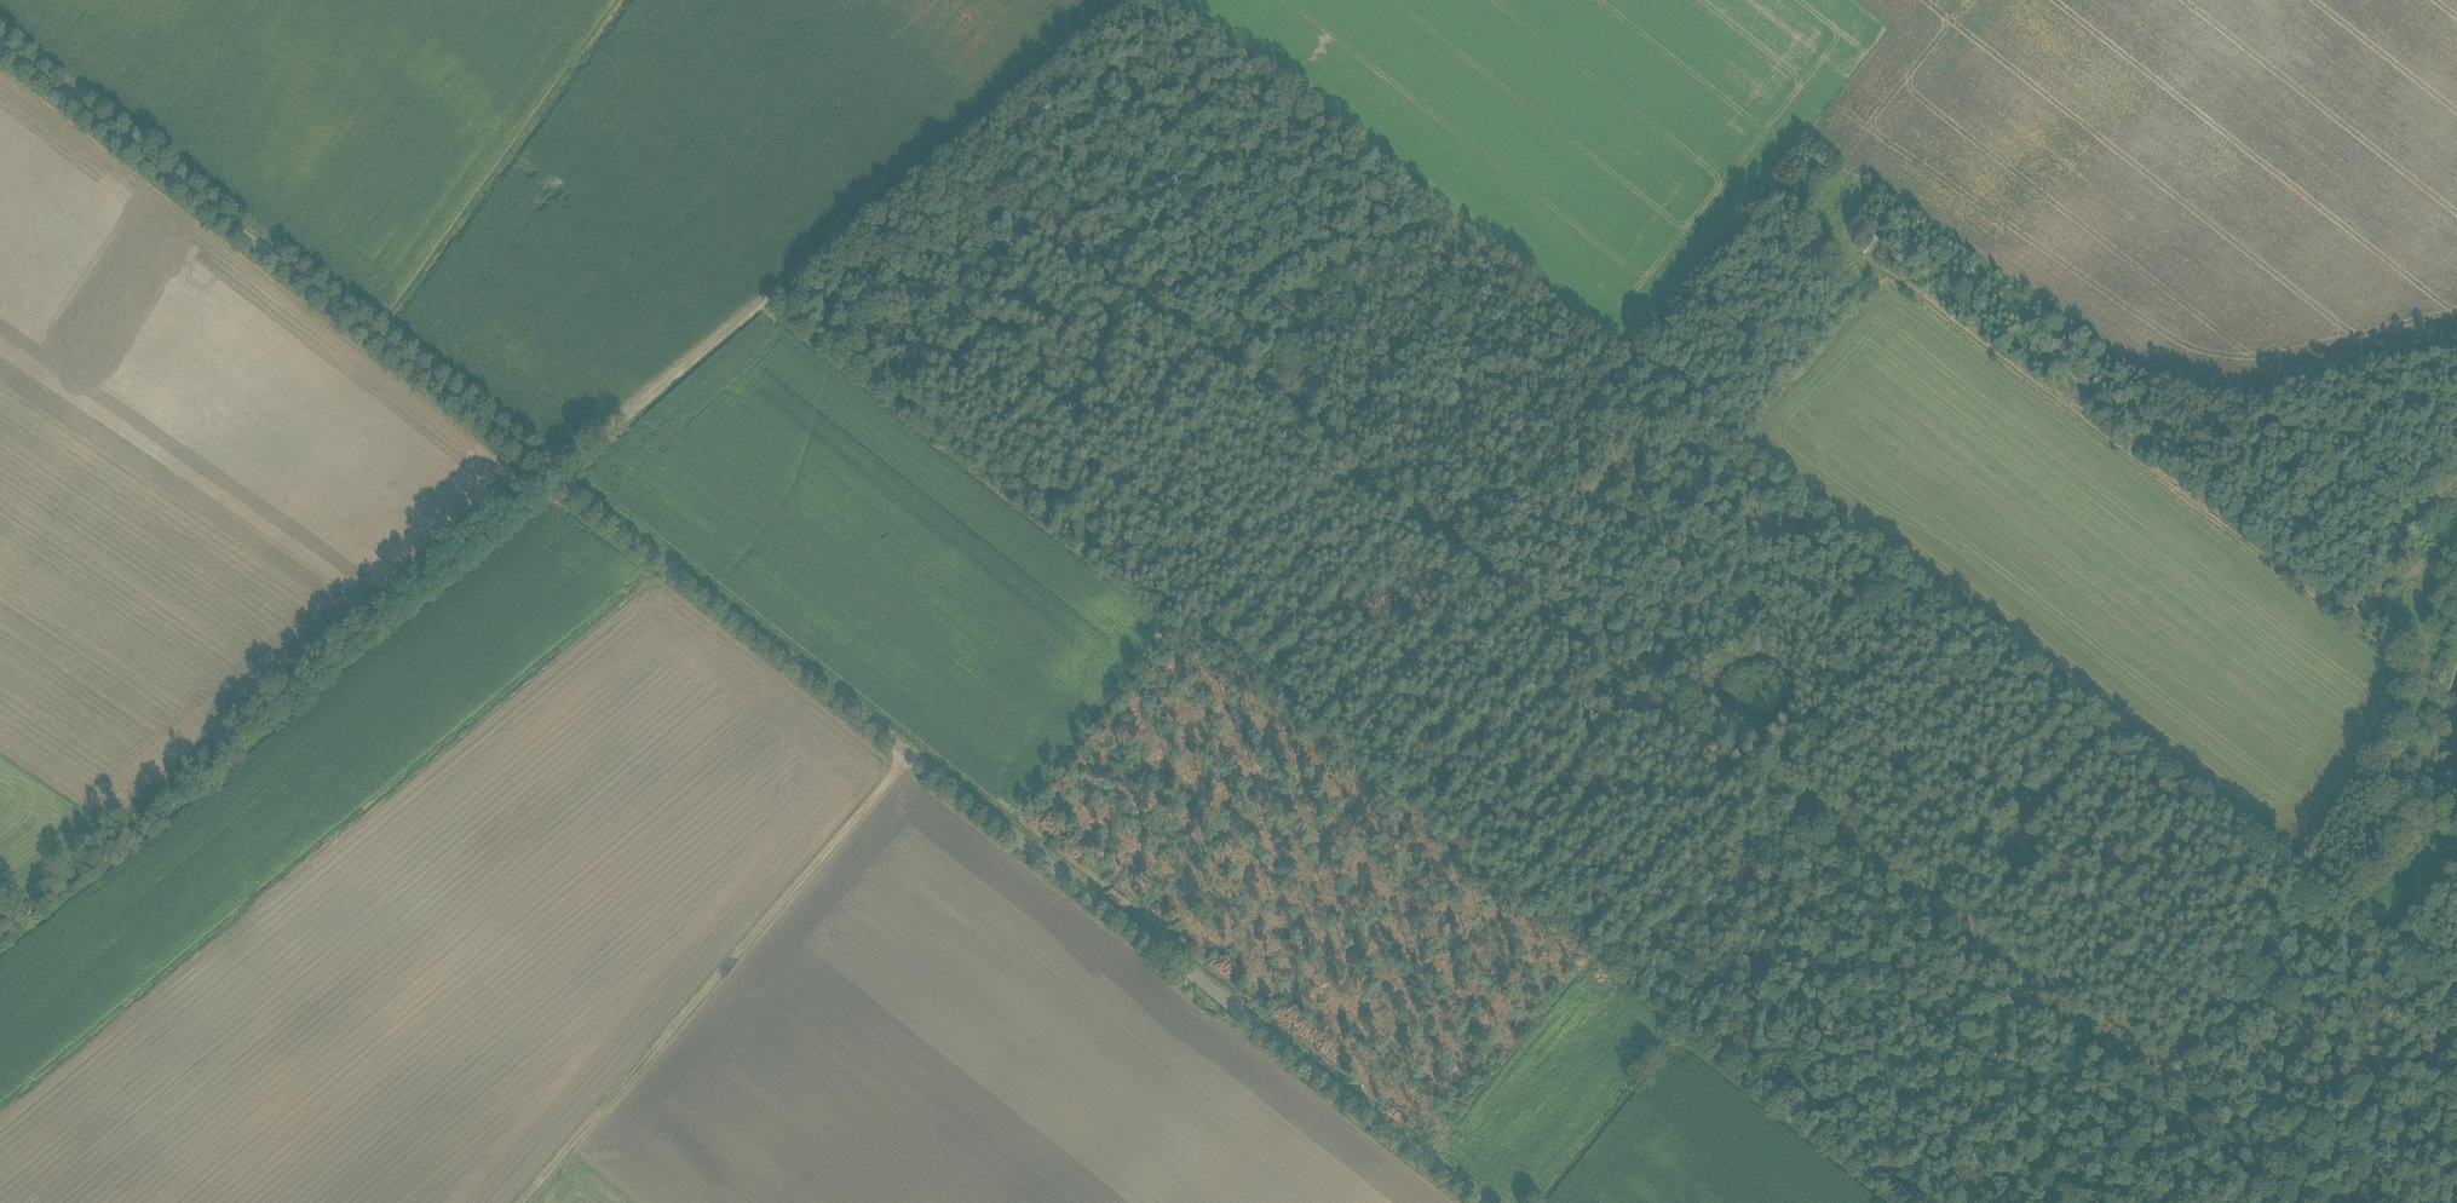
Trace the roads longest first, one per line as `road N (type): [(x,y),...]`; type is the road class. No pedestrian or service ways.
road 1 (track): [(950,143),(2130,1064),(2290,870),(2456,986)]
road 2 (unclassified): [(1484,1202),(0,46)]
road 3 (track): [(550,474),(1129,0)]
road 4 (track): [(550,474),(0,937)]

